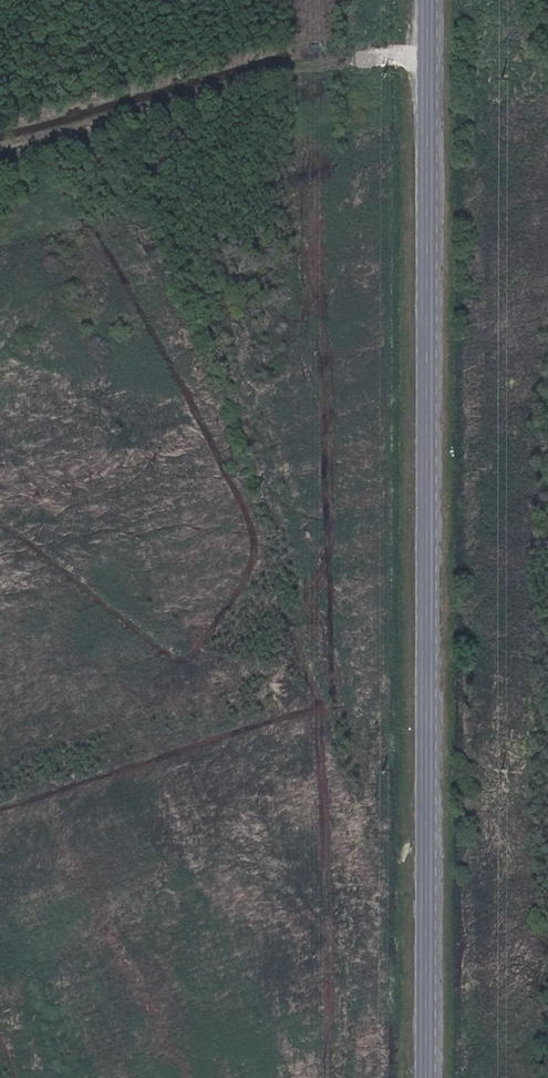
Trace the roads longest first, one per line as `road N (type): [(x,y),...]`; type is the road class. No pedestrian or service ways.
road 1 (track): [(368,845),(369,95),(362,71),(342,62),(316,67),(0,159)]
road 2 (secondary): [(426,0),(426,1077)]

